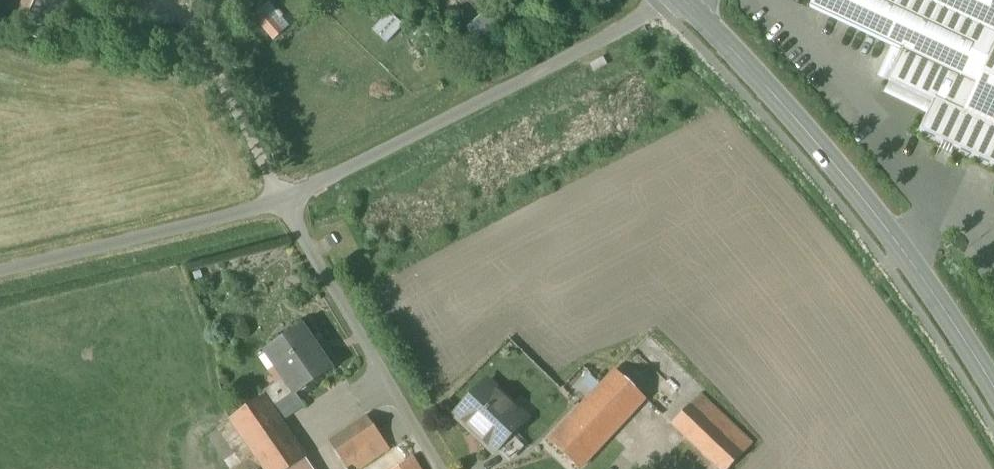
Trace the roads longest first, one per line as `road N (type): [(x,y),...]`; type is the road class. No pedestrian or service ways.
road 1 (unclassified): [(673,0),(282,204),(0,272)]
road 2 (tertiary): [(993,388),(840,171),(683,0)]

